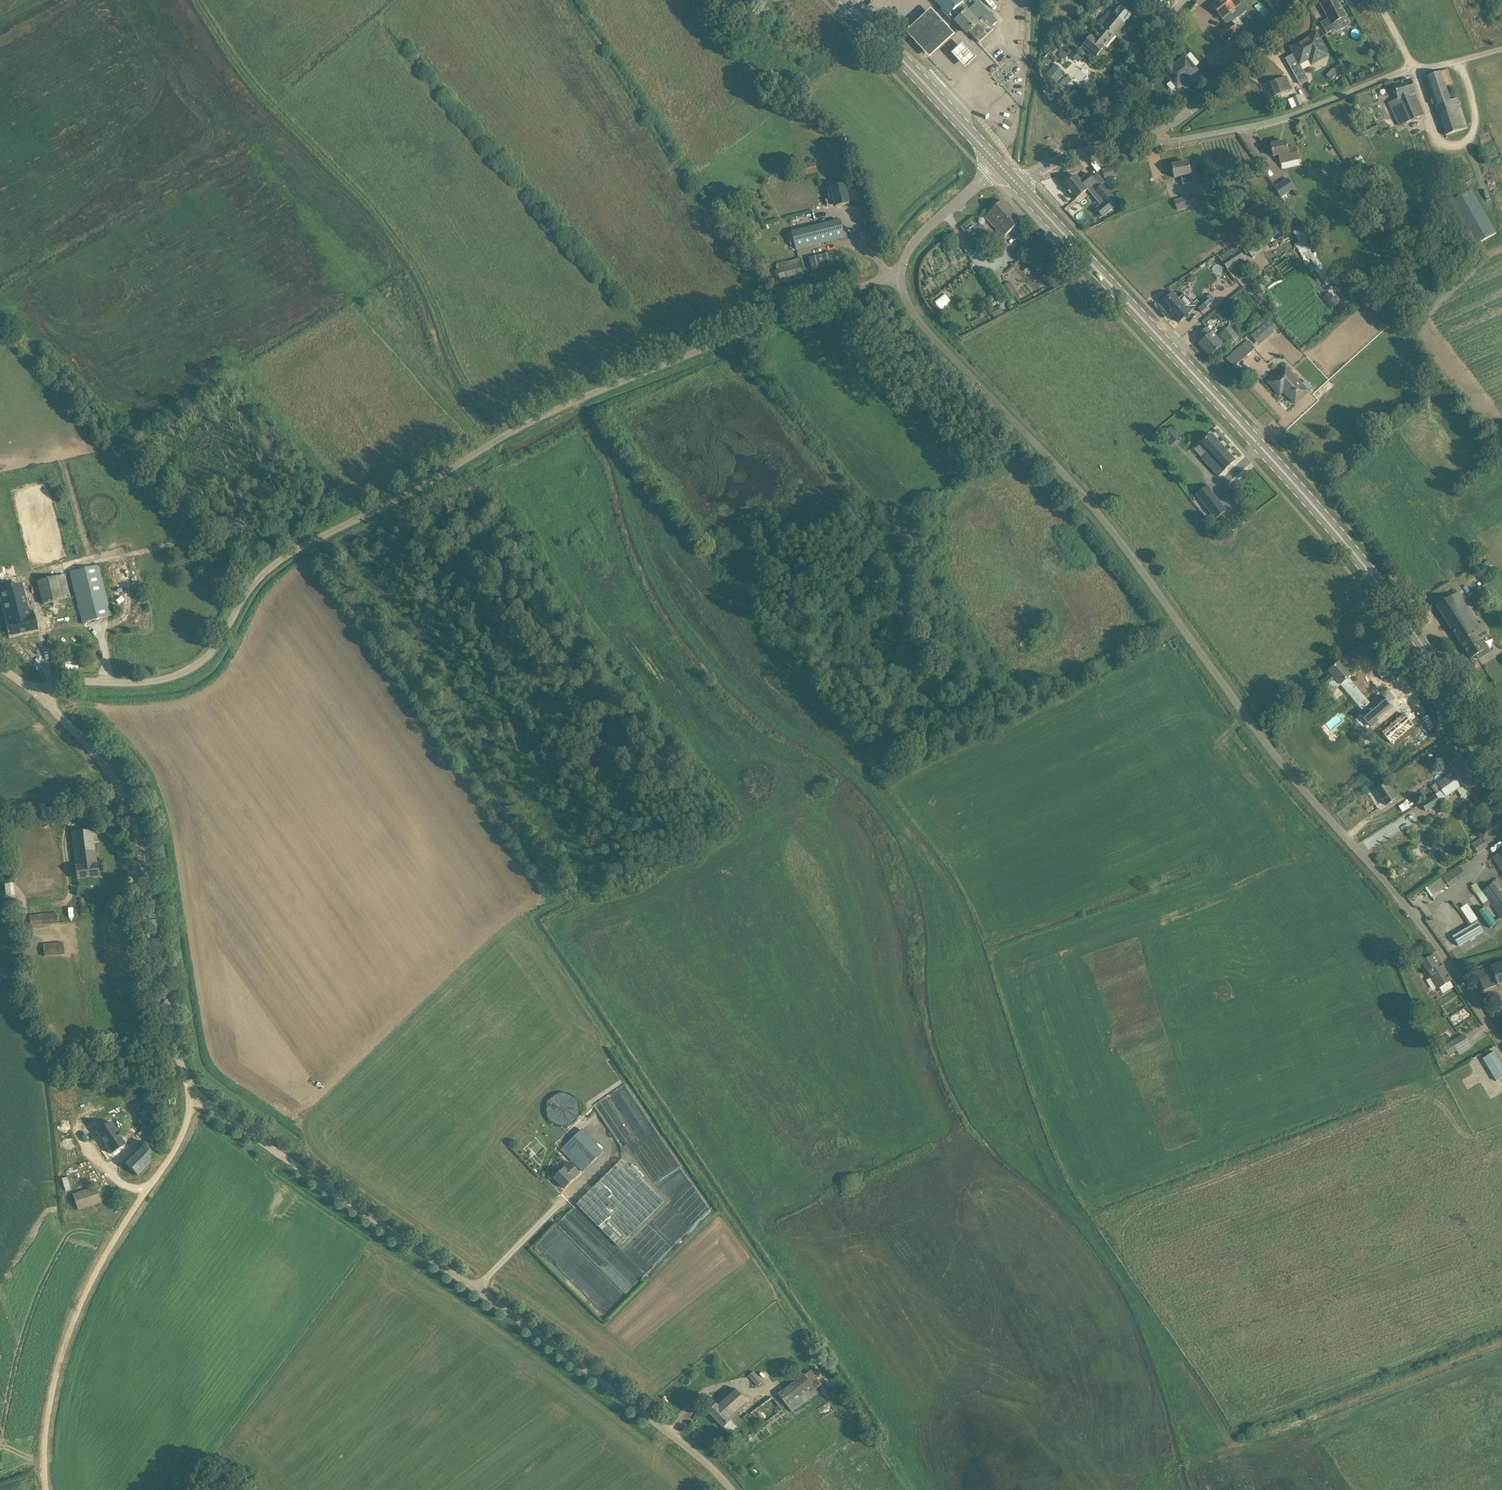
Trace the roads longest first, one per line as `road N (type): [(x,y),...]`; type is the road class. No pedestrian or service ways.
road 1 (unclassified): [(733,1489),(533,1330),(192,1087),(131,802),(41,693)]
road 2 (unclassified): [(41,693),(183,679),(198,670),(275,563),(593,393),(901,271)]
road 3 (unclassified): [(1501,1040),(1418,916),(1308,792),(1132,552),(914,314),(901,271)]
road 4 (primary): [(1501,767),(1360,560),(1018,184)]
road 5 (track): [(194,0),(263,100),(399,246),(461,381),(513,438)]
road 6 (track): [(50,1489),(47,1442),(57,1379),(105,1259),(176,1150),(192,1087)]
road 7 (unclassified): [(1143,141),(1287,117),(1501,47)]
road 8 (primary): [(1002,167),(848,0)]
road 9 (unclassified): [(1143,141),(1238,76),(1303,0)]
road 10 (unclassified): [(901,271),(931,225),(1002,167)]
road 11 (residential): [(1106,116),(1185,0)]
road 12 (unclassified): [(1018,184),(1076,155),(1143,141)]

